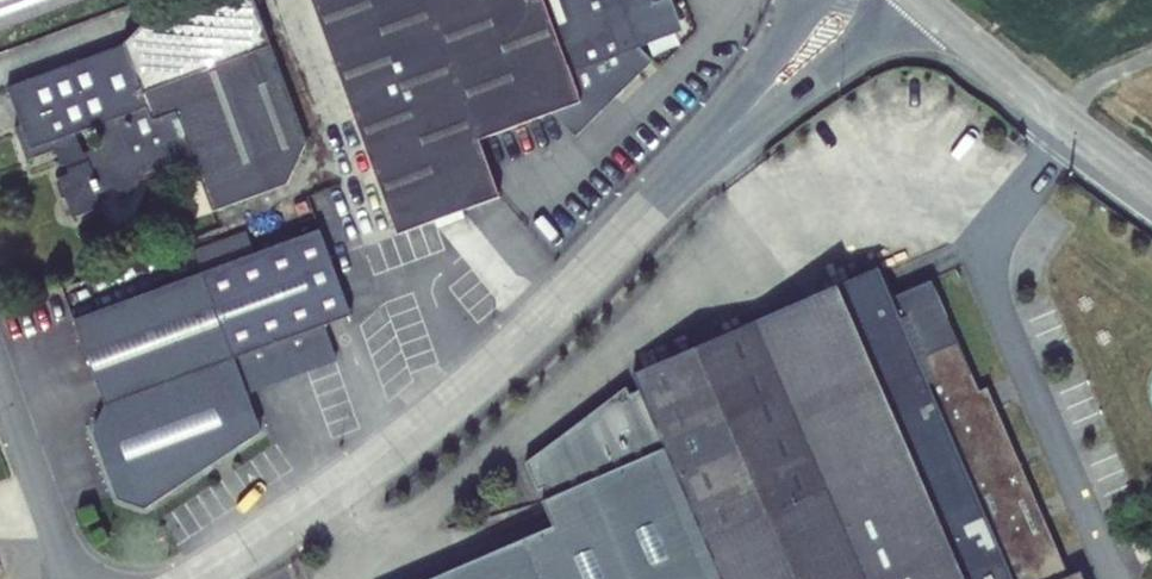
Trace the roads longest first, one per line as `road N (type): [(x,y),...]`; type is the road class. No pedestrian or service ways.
road 1 (residential): [(815,0),(650,208),(433,418),(187,578)]
road 2 (tertiary): [(936,0),(1151,195)]
road 3 (unclassified): [(82,578),(0,367)]

